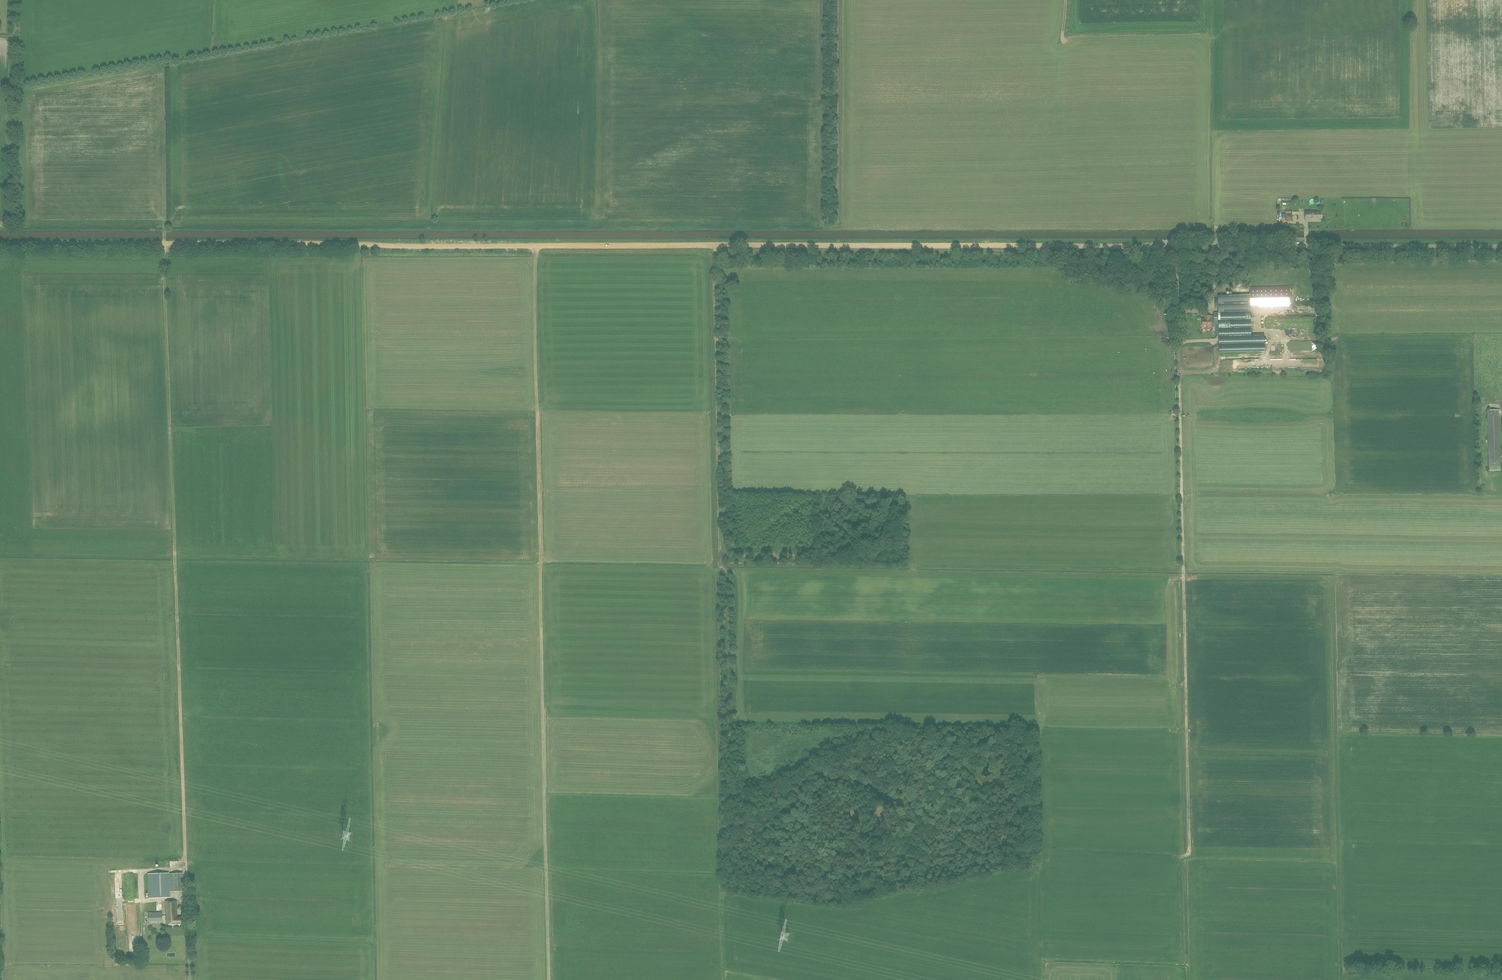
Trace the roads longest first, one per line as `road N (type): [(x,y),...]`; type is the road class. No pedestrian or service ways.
road 1 (track): [(1176,248),(163,245)]
road 2 (track): [(537,245),(549,979)]
road 3 (track): [(1041,849),(1189,856),(1178,344)]
road 4 (track): [(163,245),(186,859)]
road 5 (unclassified): [(1178,344),(1176,248),(1501,246)]
road 6 (track): [(163,245),(0,244)]

